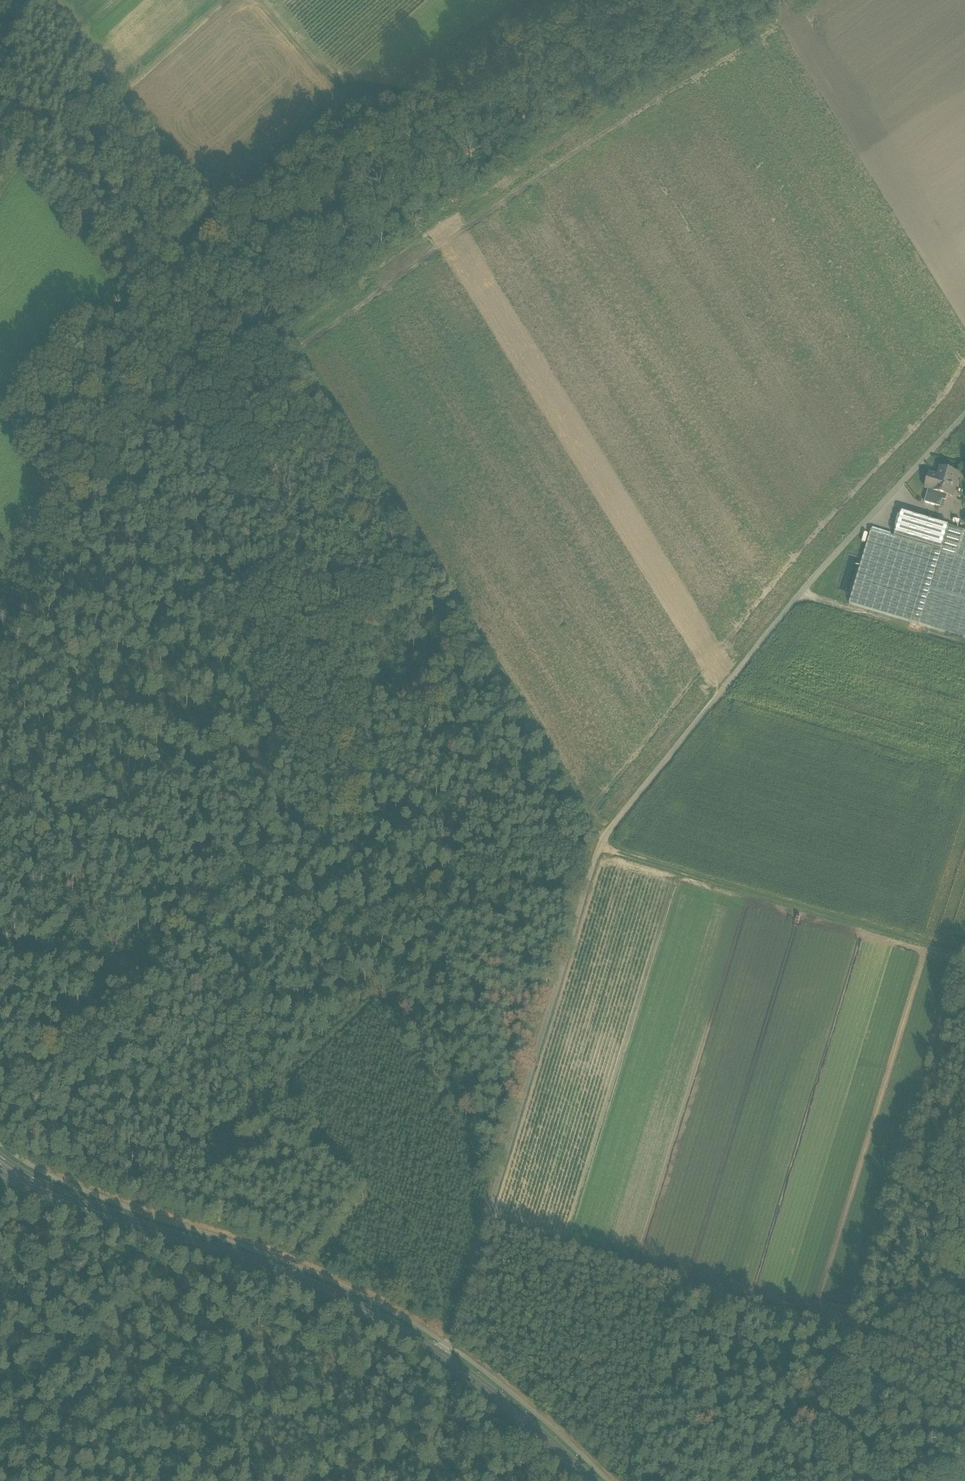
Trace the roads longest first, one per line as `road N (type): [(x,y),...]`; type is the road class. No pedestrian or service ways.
road 1 (track): [(0,1130),(478,646),(215,221),(16,386),(4,406),(58,501),(0,556)]
road 2 (unclassified): [(443,1357),(599,845),(720,691),(964,415)]
road 3 (track): [(478,646),(599,845),(964,957)]
road 4 (primary): [(0,1160),(69,1201),(268,1267),(443,1357)]
road 5 (track): [(39,0),(221,216),(215,221)]
road 6 (primary): [(443,1357),(589,1480)]

